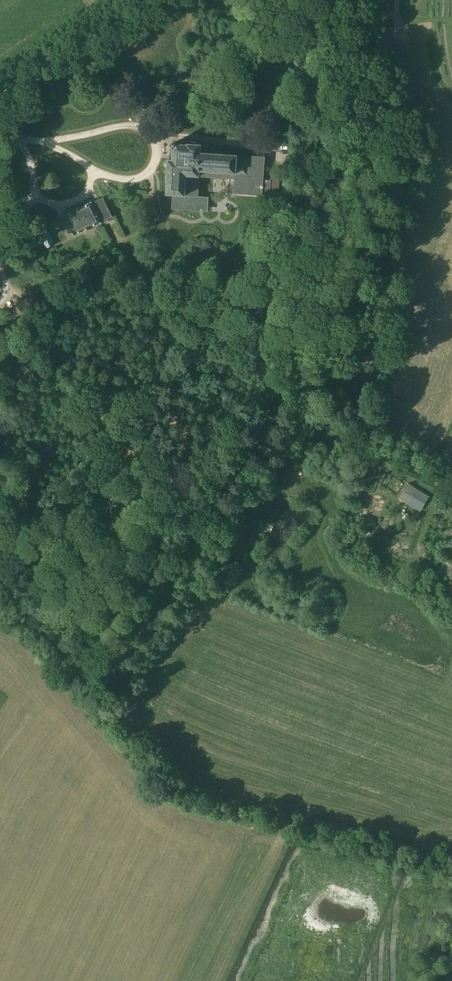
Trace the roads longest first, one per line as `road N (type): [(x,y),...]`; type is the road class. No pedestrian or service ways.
road 1 (track): [(332,110),(361,271),(199,537)]
road 2 (track): [(10,300),(149,226),(150,172)]
road 3 (track): [(156,145),(176,134),(267,149),(332,110)]
road 4 (tertiary): [(0,101),(146,0)]
road 5 (track): [(102,685),(199,537)]
road 6 (track): [(0,570),(102,685)]

